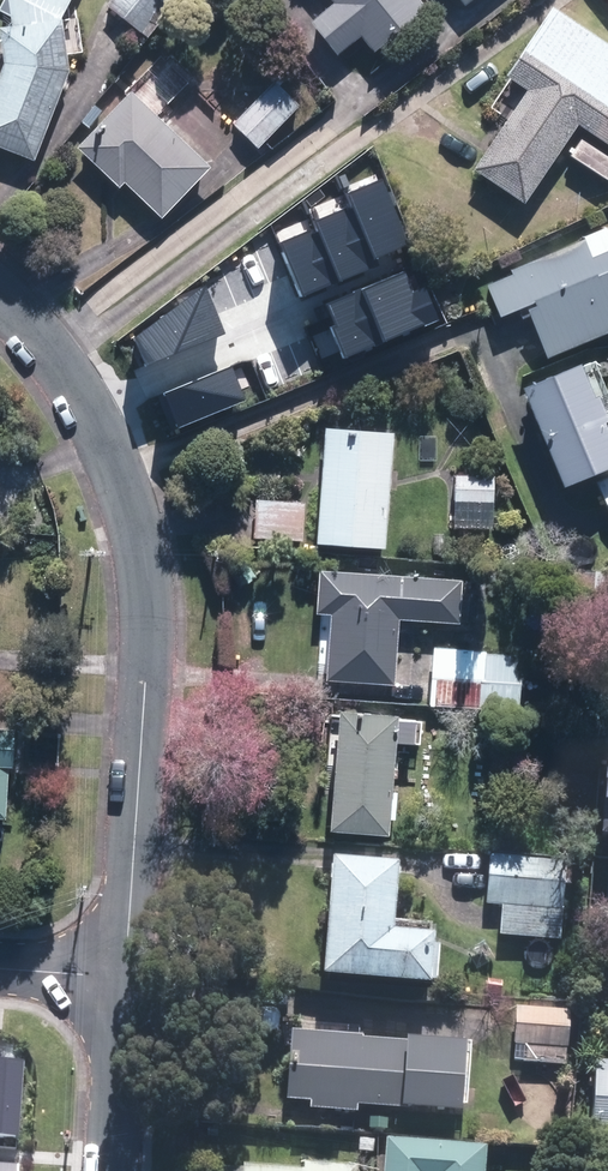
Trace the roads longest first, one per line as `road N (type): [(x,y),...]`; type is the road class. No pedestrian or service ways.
road 1 (residential): [(0,296),(97,405),(131,493),(150,614),(126,978)]
road 2 (residential): [(126,978),(113,1170)]
road 3 (residential): [(0,968),(126,978)]

